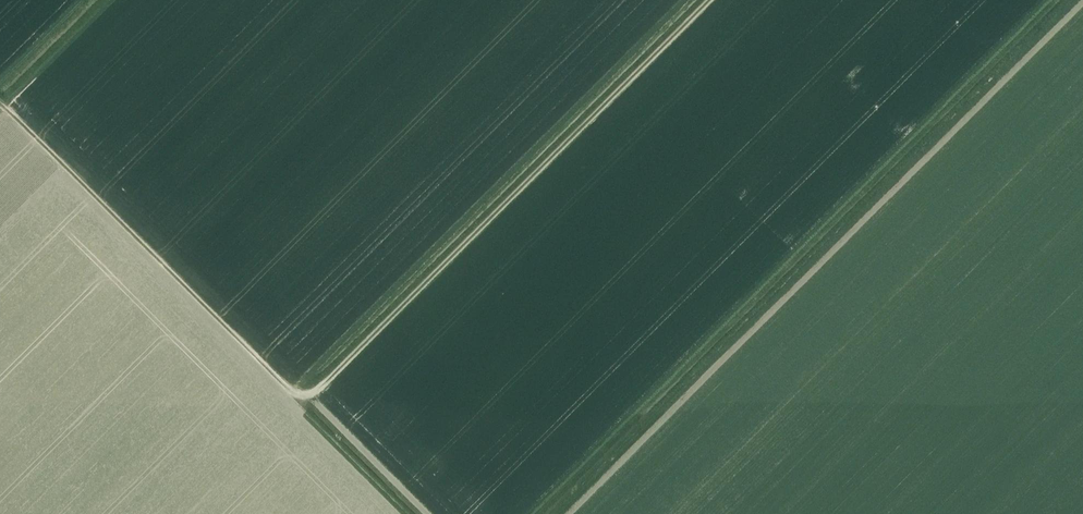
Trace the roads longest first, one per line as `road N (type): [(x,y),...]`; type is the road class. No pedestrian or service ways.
road 1 (track): [(312,396),(710,0)]

